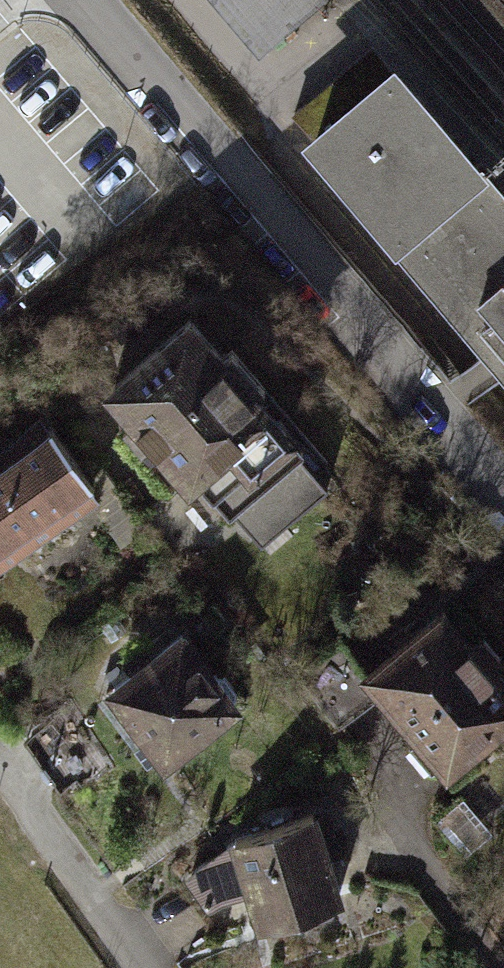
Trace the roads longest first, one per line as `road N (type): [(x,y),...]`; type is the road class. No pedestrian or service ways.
road 1 (residential): [(75,0),(503,504)]

